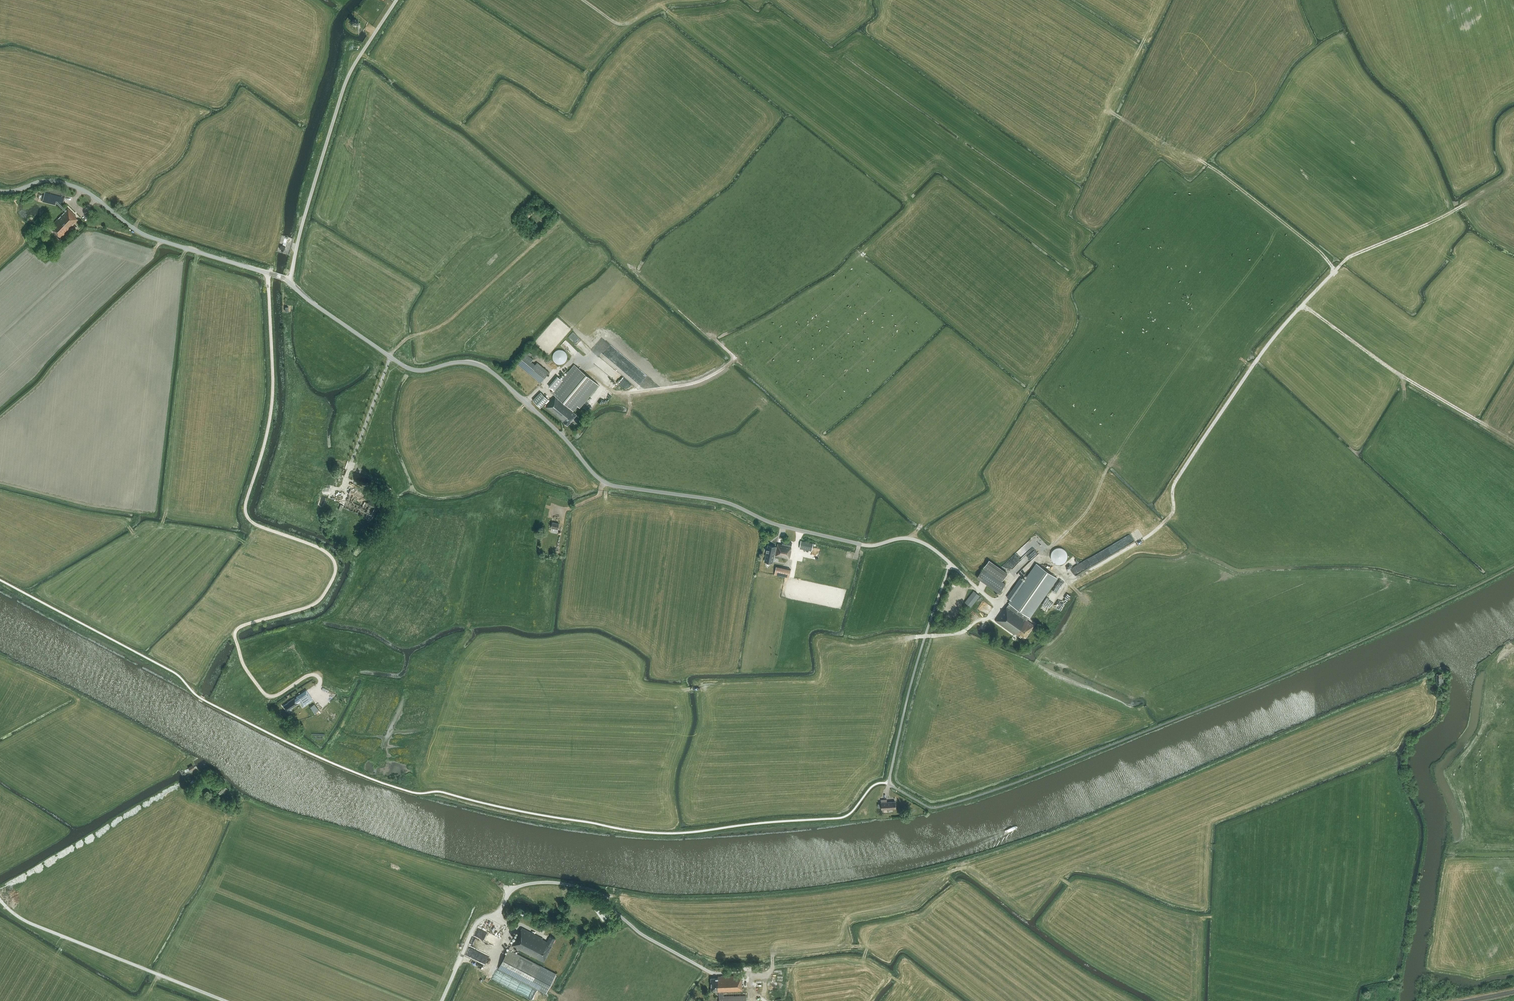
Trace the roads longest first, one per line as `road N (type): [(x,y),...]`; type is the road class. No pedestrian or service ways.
road 1 (unclassified): [(950,563),(914,540),(861,545),(775,524),(724,502),(606,483),(486,368),(406,367),(288,281)]
road 2 (track): [(269,274),(273,402),(246,513),(324,551),(336,571),(315,604),(235,635),(266,695),(312,675),(320,677),(317,692)]
road 3 (track): [(1333,273),(1252,366),(1176,481),(1173,511),(1160,527),(1077,578),(1037,559),(996,604)]
road 4 (track): [(963,869),(1433,679)]
road 5 (track): [(741,973),(768,974),(777,949),(833,948),(848,920),(900,908),(956,870),(972,870),(1013,897),(1058,879),(1070,884)]
road 6 (track): [(603,897),(778,897),(966,862)]
road 7 (unclassified): [(702,968),(640,933),(598,893),(536,883),(516,888),(501,910),(479,922),(442,1000)]
road 8 (unclassified): [(288,281),(144,235),(74,186),(46,181),(0,192)]
road 9 (unclassified): [(288,281),(347,80),(397,0)]
road 10 (track): [(1333,273),(1319,251),(1216,170),(1111,112)]
road 11 (track): [(555,372),(573,359),(620,393),(685,385),(735,358),(712,336)]
road 12 (track): [(1301,307),(1490,428)]
road 13 (track): [(1463,206),(1352,256),(1333,273)]
road 14 (track): [(1113,460),(1088,509),(1039,560)]

